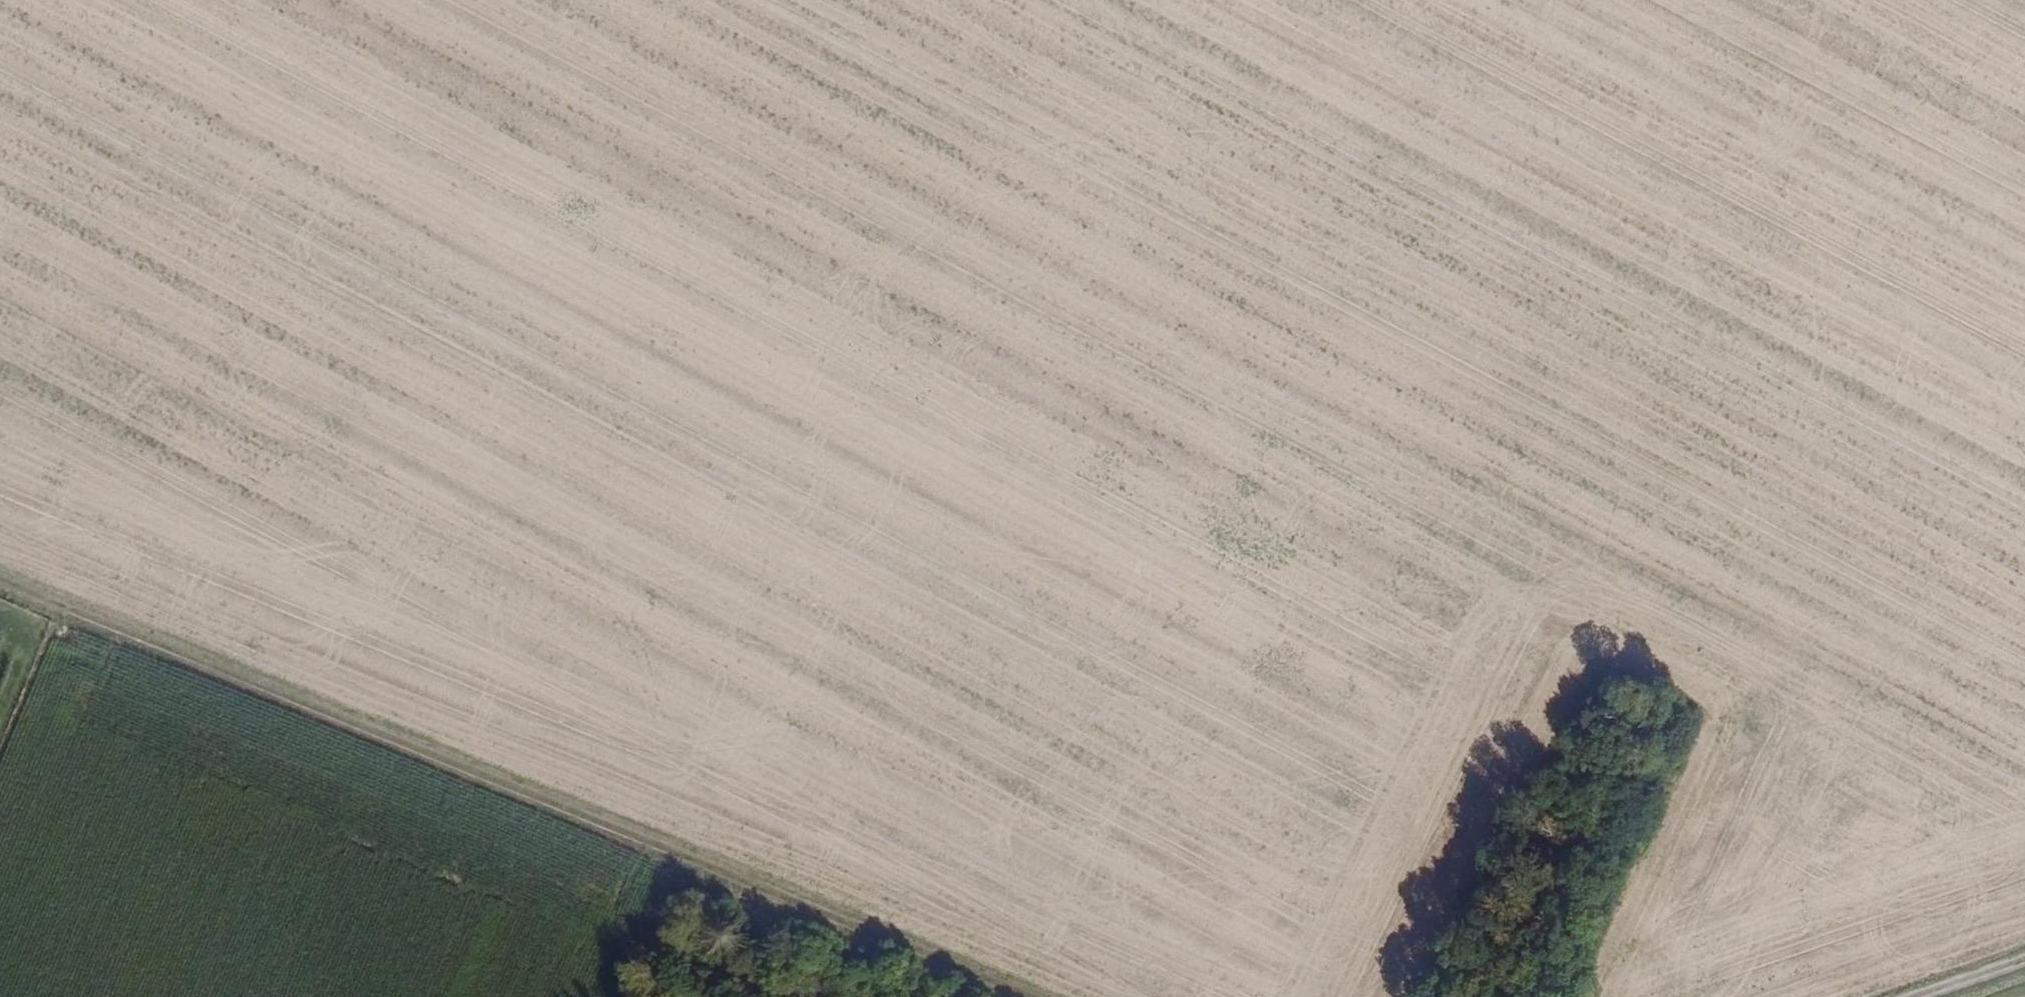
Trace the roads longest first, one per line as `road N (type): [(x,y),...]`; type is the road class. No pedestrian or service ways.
road 1 (track): [(0,582),(1014,996)]

